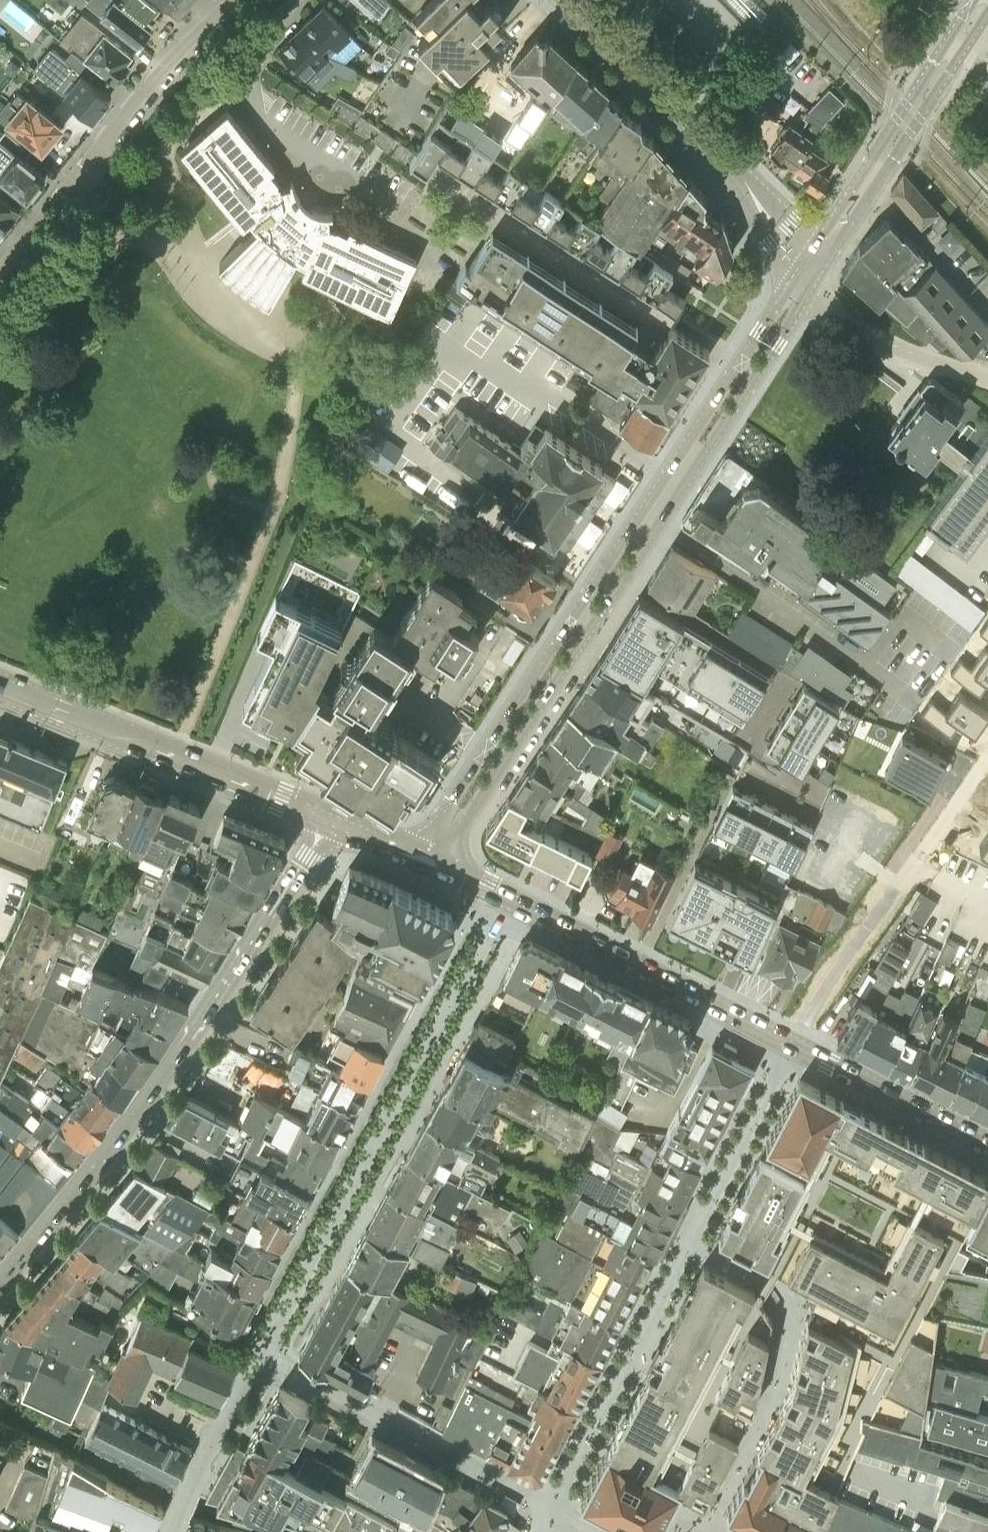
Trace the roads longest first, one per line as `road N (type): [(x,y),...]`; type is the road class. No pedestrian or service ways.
road 1 (secondary): [(428,860),(808,274)]
road 2 (secondary): [(0,1281),(198,1025),(330,819)]
road 3 (secondary): [(793,1045),(428,860)]
road 4 (tertiary): [(808,274),(745,182),(570,0)]
road 5 (unclassified): [(0,271),(172,57),(236,0)]
road 6 (secondary): [(330,819),(0,685)]
road 7 (residential): [(987,755),(793,1045)]
road 8 (secondary): [(808,274),(983,3)]
road 9 (secondary): [(987,1144),(793,1045)]

